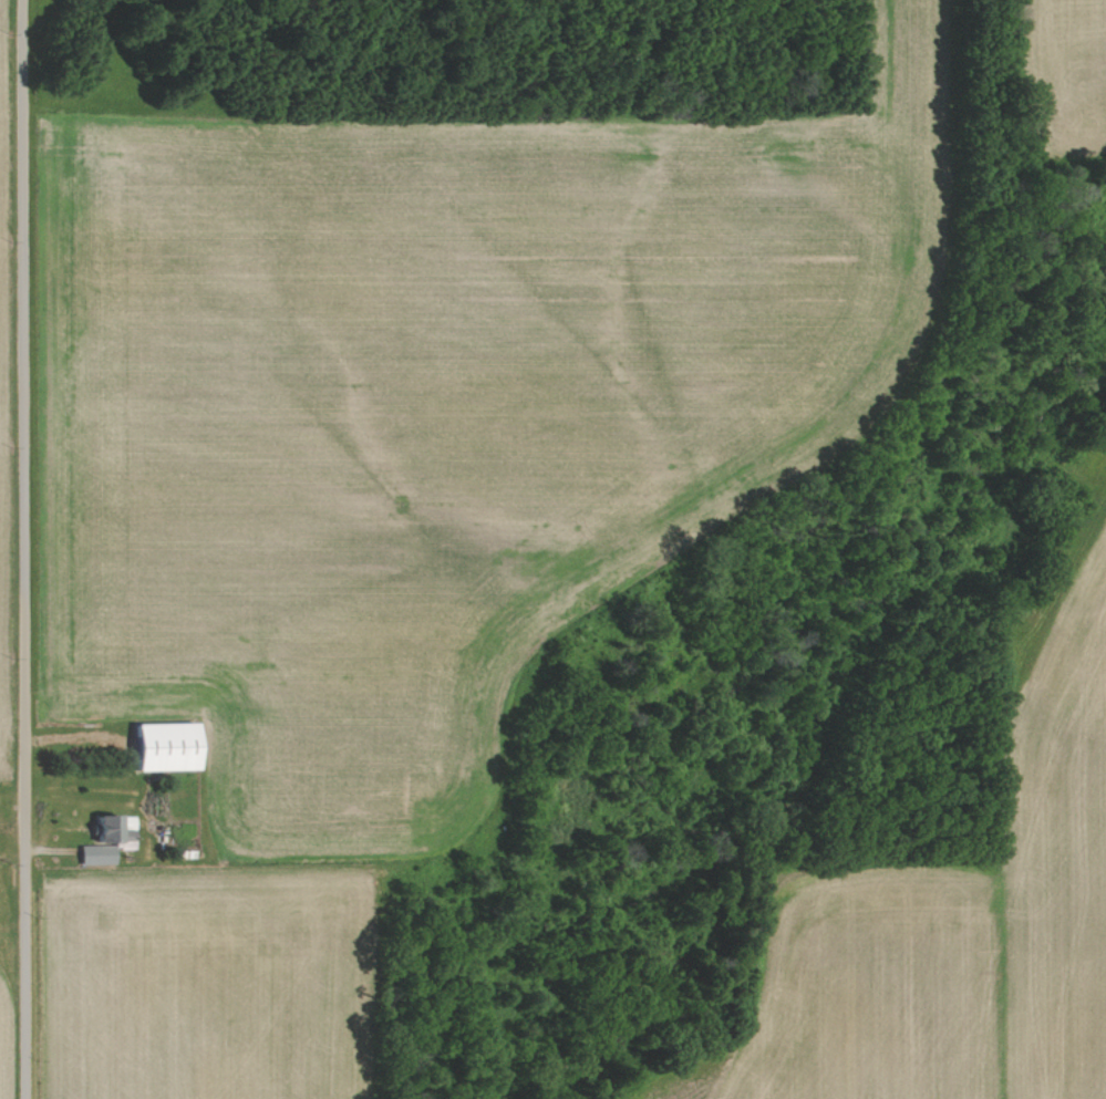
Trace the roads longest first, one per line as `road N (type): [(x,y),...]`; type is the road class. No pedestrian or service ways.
road 1 (residential): [(23,1098),(22,0)]

